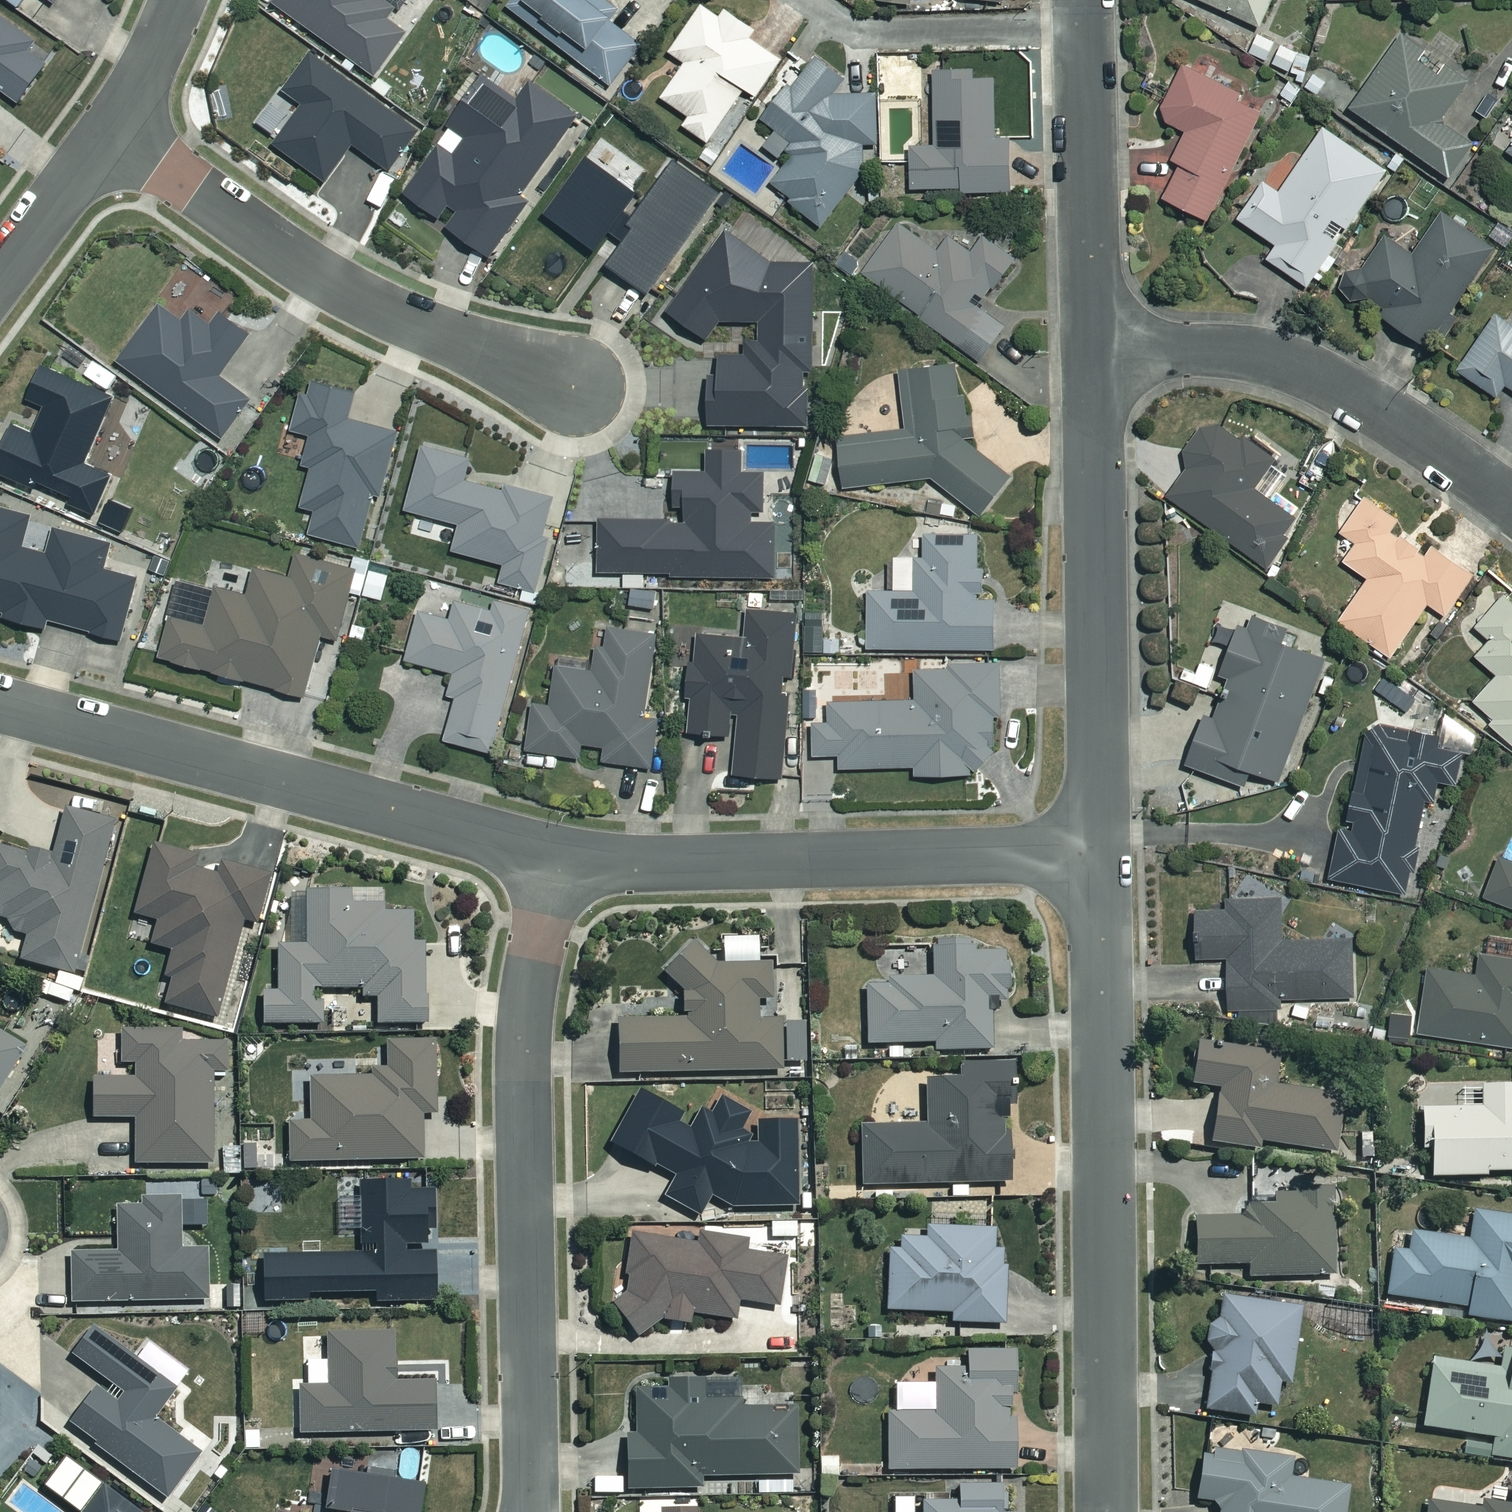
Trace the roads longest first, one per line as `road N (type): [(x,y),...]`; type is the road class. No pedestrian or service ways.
road 1 (residential): [(530,1511),(523,1054),(558,853)]
road 2 (residential): [(1106,1511),(1100,856)]
road 3 (residential): [(0,705),(558,853)]
road 4 (residential): [(558,853),(672,863),(1100,856)]
road 5 (residential): [(572,386),(314,273),(106,132)]
road 6 (residential): [(1100,856),(1089,348)]
road 7 (residential): [(1511,502),(1386,412),(1283,359),(1225,349),(1089,348)]
road 8 (residential): [(1089,348),(1081,0)]
road 9 (residential): [(106,132),(0,276)]
road 10 (residential): [(179,0),(106,132)]

